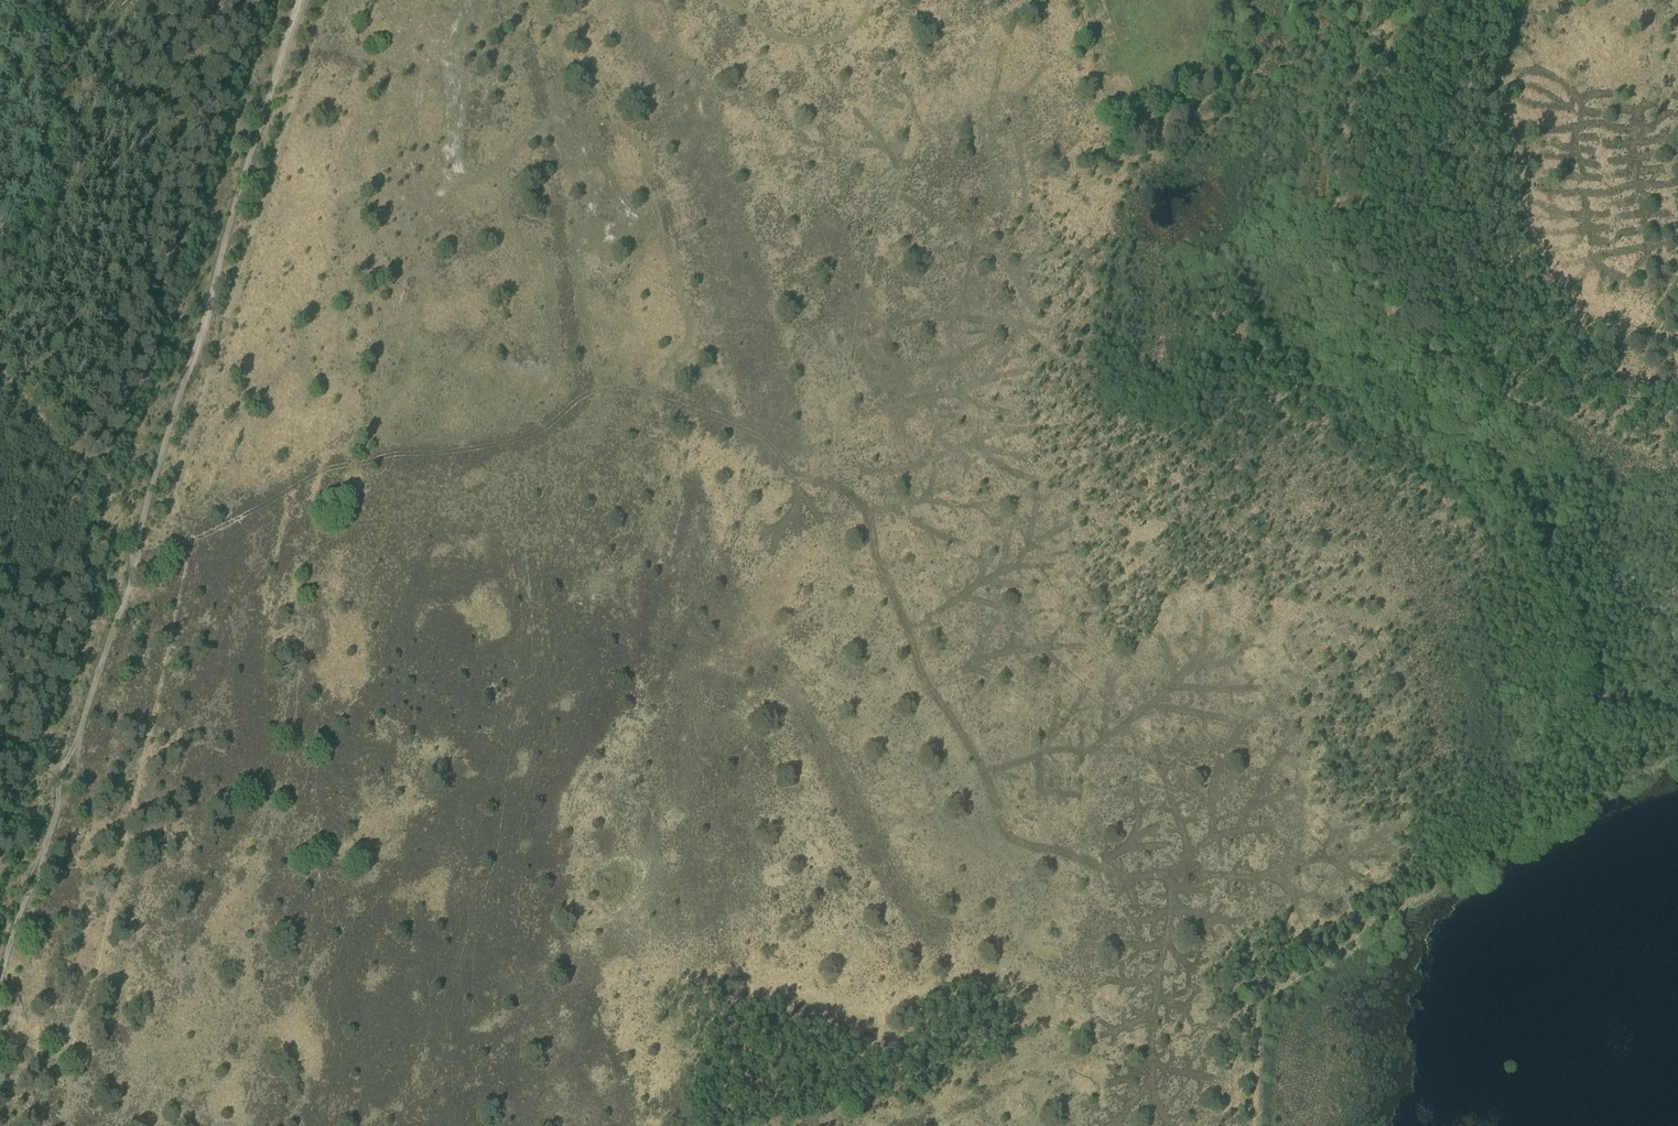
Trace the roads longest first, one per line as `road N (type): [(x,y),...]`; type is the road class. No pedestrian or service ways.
road 1 (track): [(302,0),(68,780),(0,976)]
road 2 (track): [(36,0),(50,202),(0,279)]

